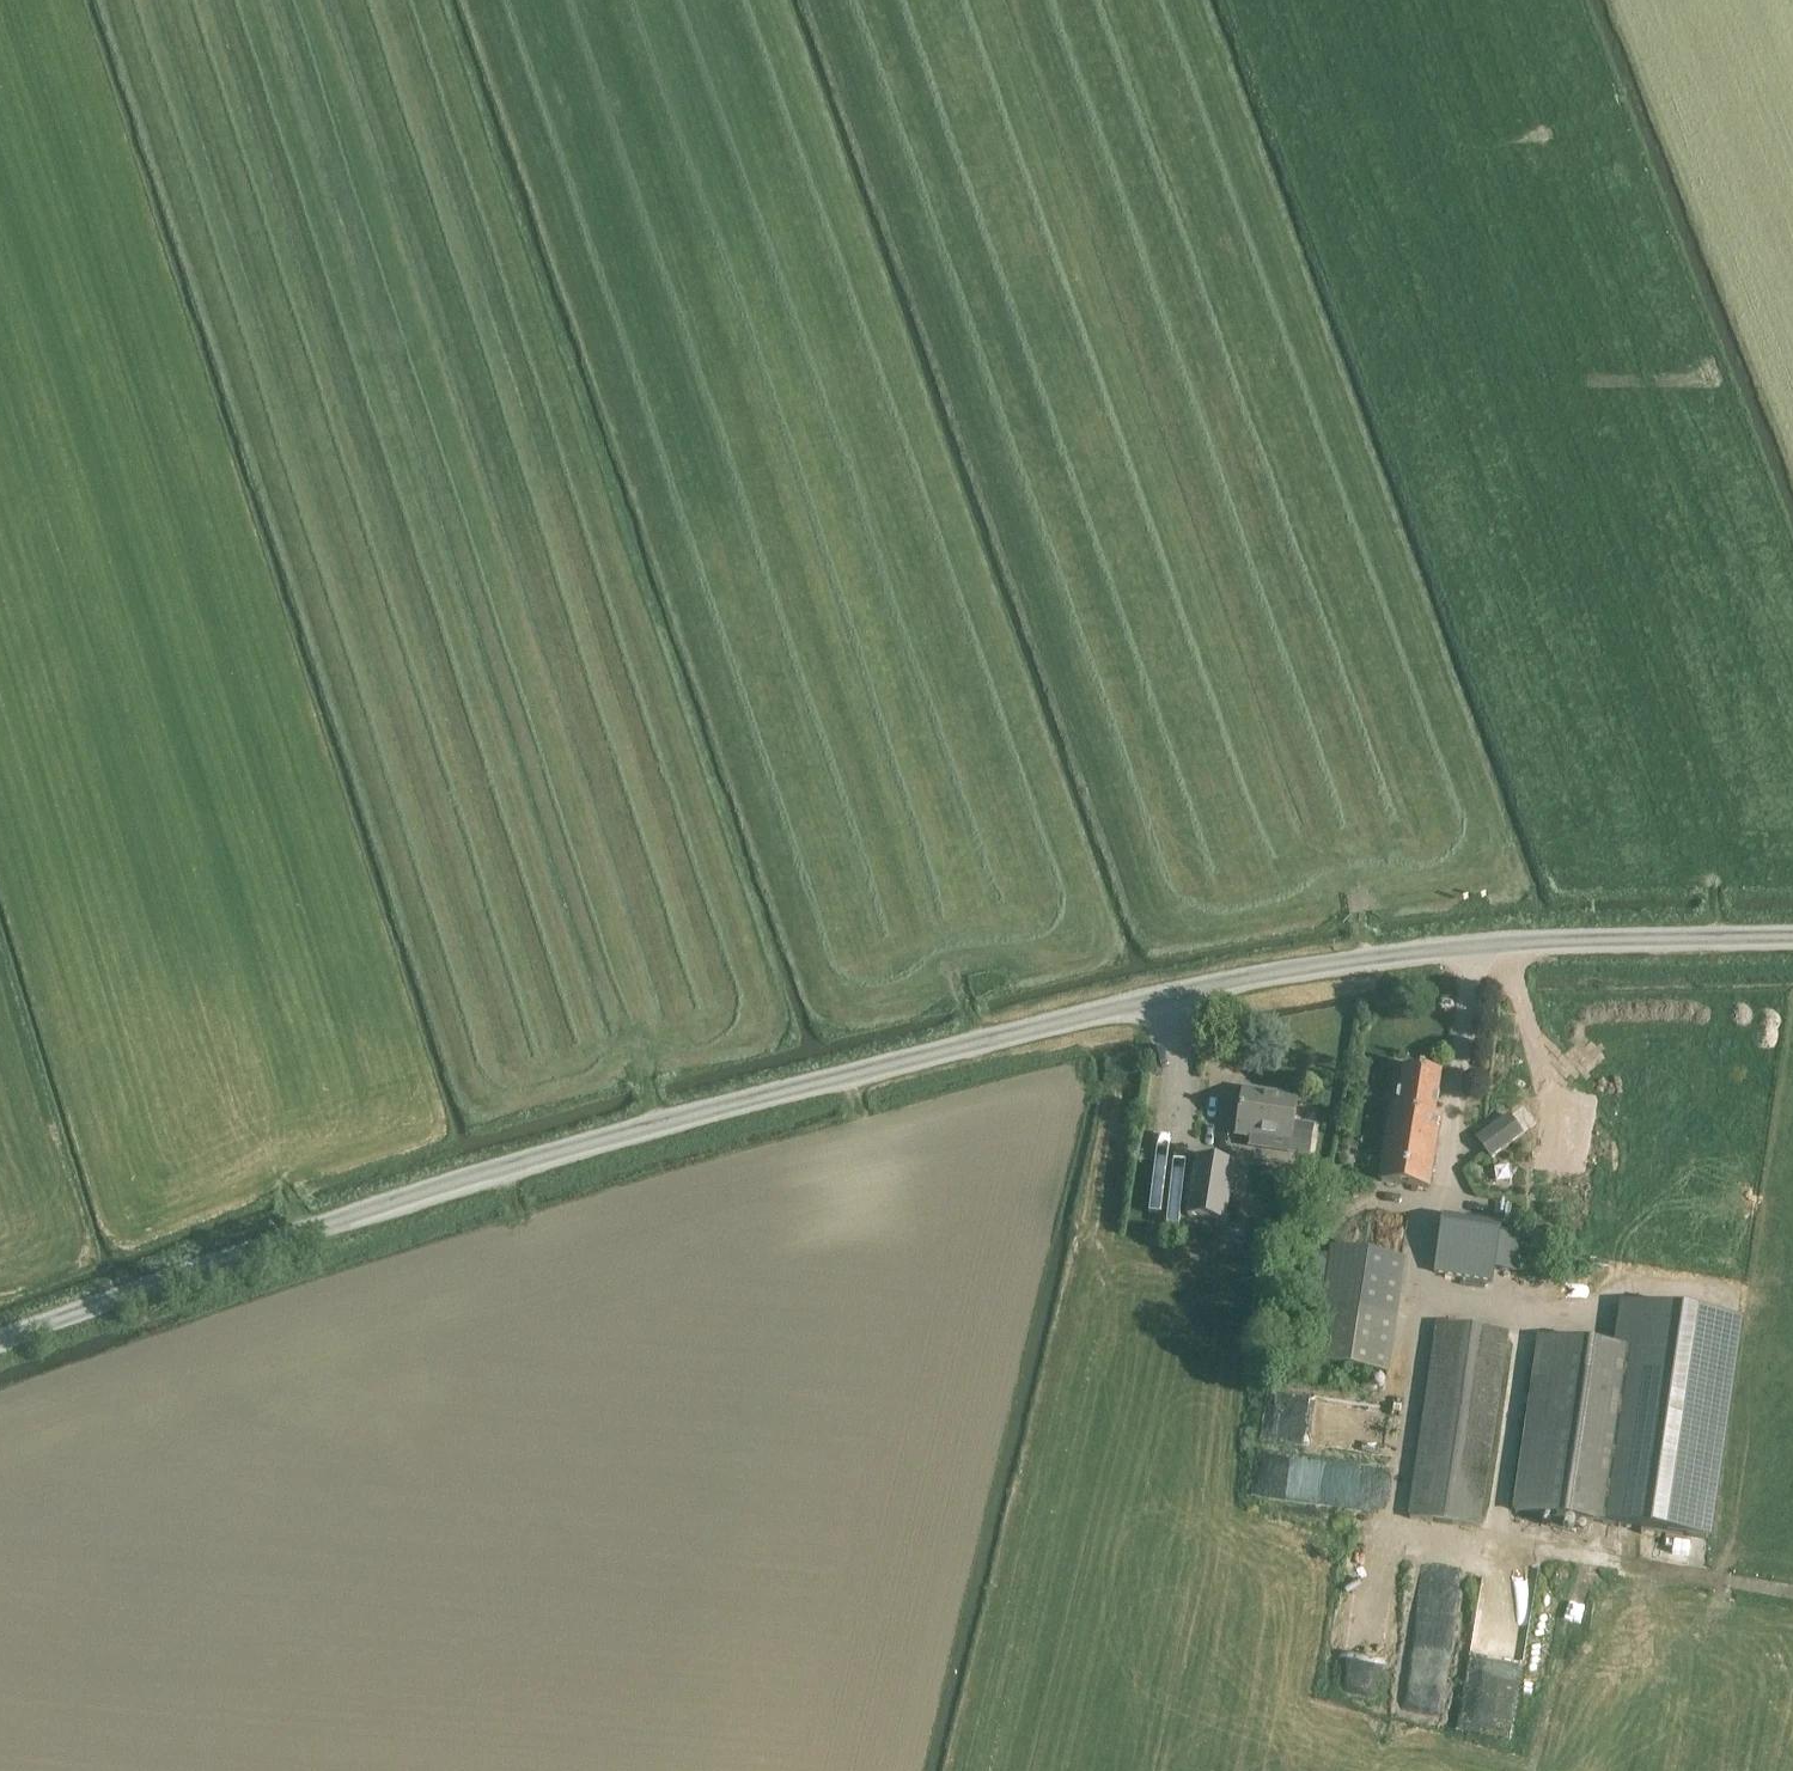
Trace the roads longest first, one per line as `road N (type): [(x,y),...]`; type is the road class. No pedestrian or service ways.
road 1 (unclassified): [(0,1339),(519,1161),(1182,993),(1468,945),(1792,938)]

